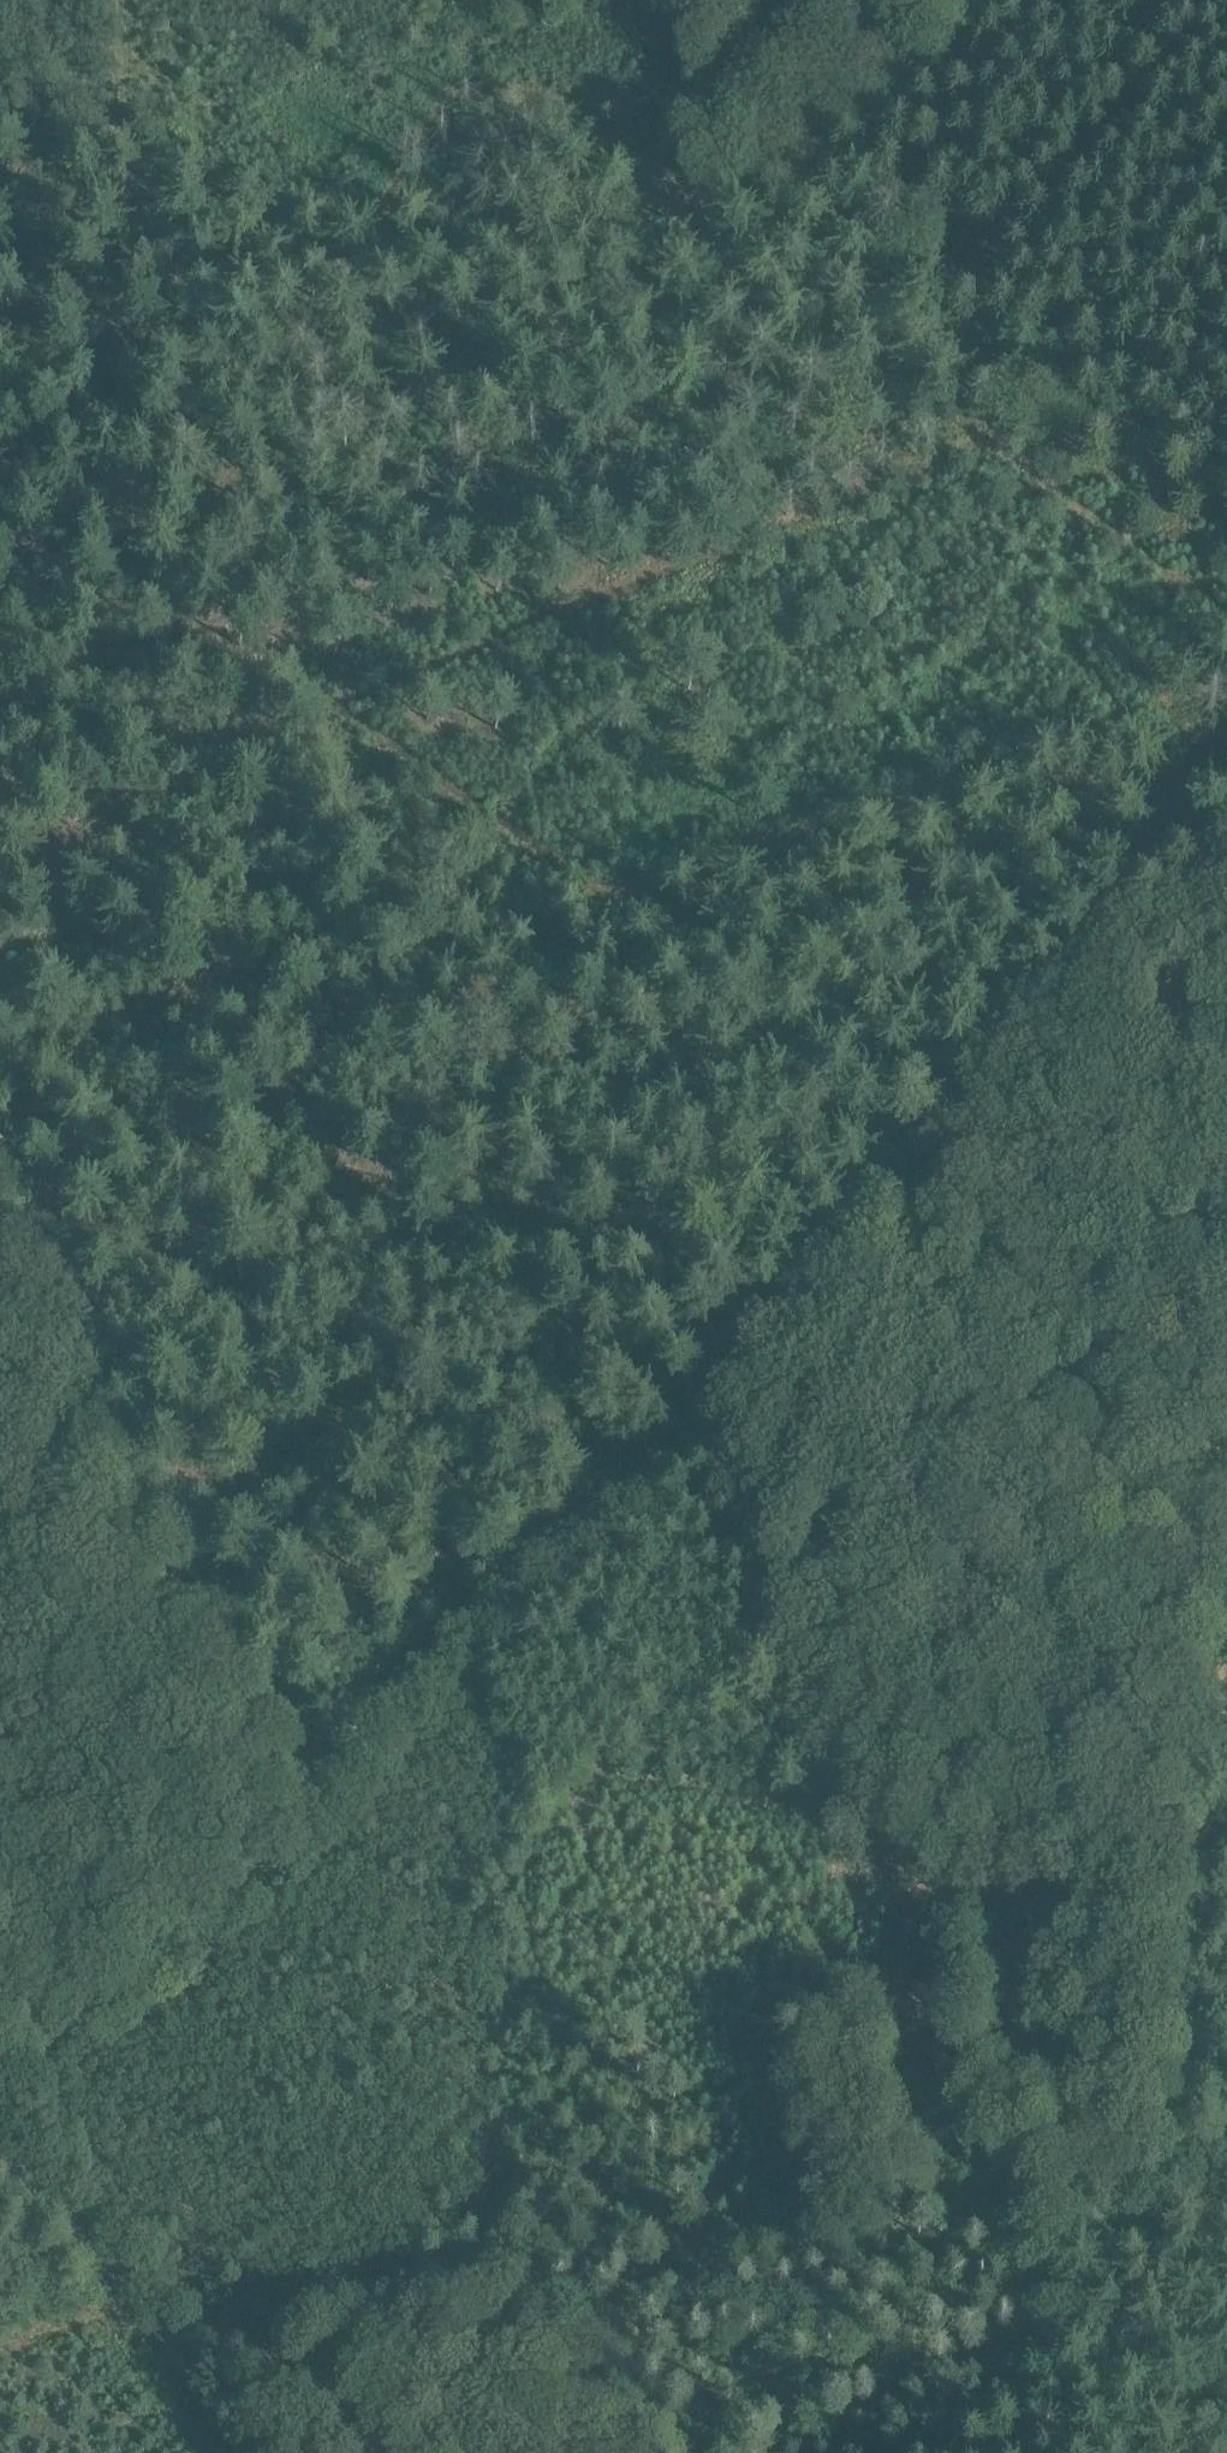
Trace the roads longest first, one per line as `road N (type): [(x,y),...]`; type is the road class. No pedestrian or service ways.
road 1 (track): [(1226,901),(1150,952),(1042,1041),(854,1287),(485,1600),(324,1772)]
road 2 (track): [(324,1772),(218,1619),(133,1473),(33,1229),(0,1113)]
road 3 (track): [(324,1772),(0,2083)]

